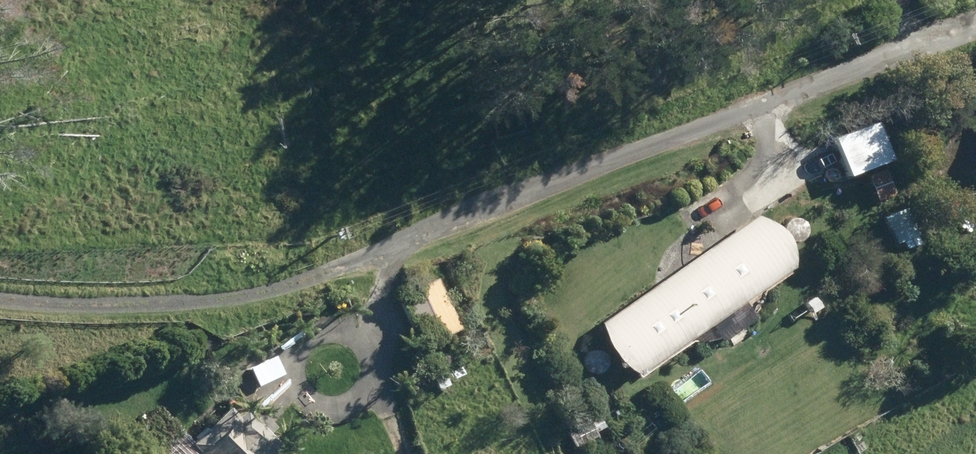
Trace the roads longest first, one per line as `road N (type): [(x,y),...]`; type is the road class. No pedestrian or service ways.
road 1 (track): [(975,18),(368,255),(234,298),(81,306),(0,301)]
road 2 (track): [(352,413),(380,376),(375,345),(353,323),(320,319),(291,336),(280,368),(292,400),(337,417)]
road 3 (track): [(780,95),(760,150),(698,220)]

